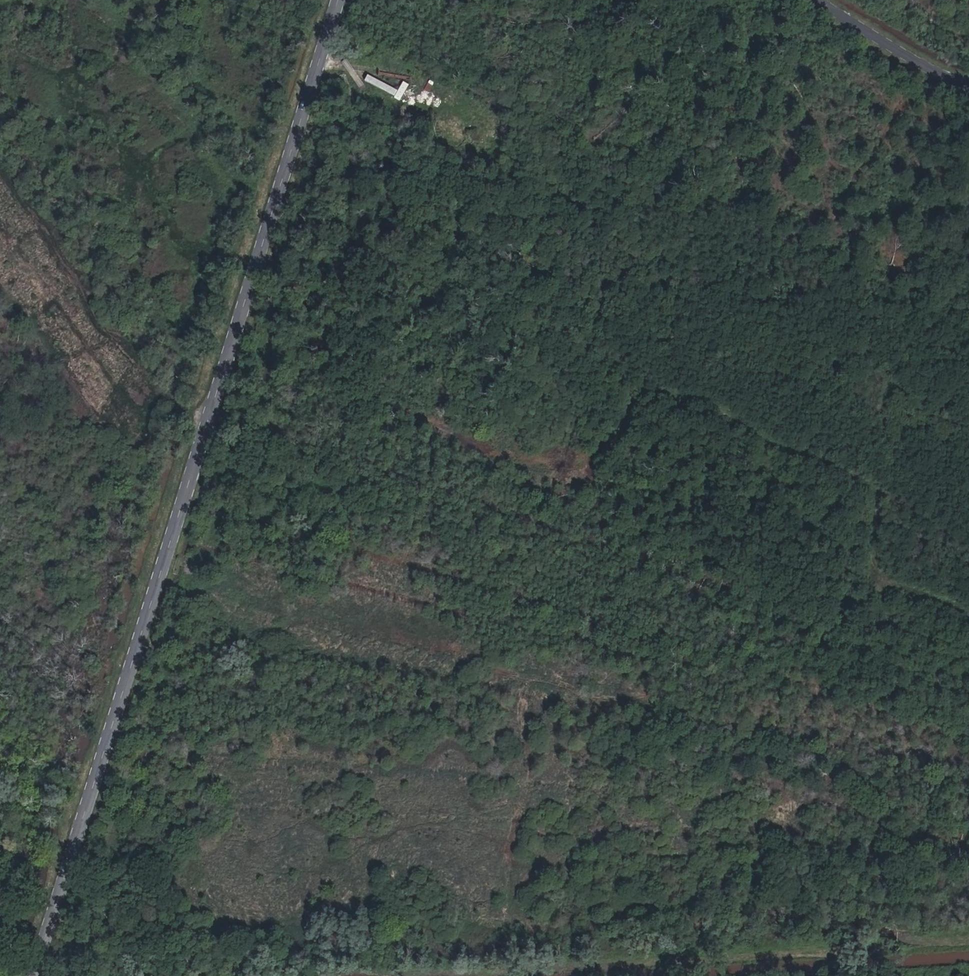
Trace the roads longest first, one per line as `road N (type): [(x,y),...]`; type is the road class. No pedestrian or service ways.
road 1 (tertiary): [(336,0),(26,975)]
road 2 (residential): [(816,0),(955,85),(968,85)]

